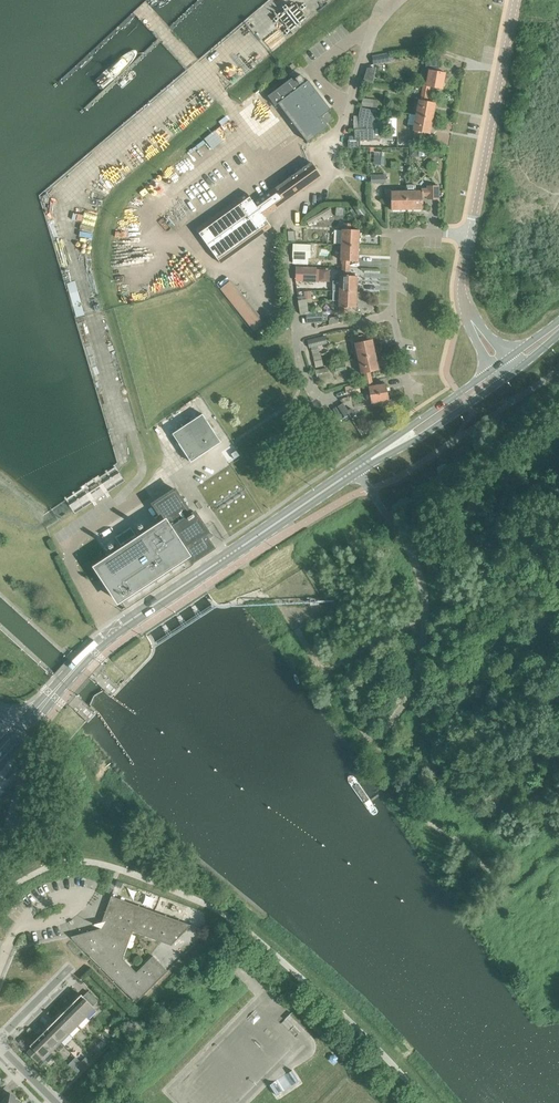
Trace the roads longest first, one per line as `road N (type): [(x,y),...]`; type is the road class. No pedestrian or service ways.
road 1 (secondary): [(31,713),(113,629),(355,469)]
road 2 (unclassified): [(355,469),(415,561),(424,592),(416,682),(374,738)]
road 3 (residential): [(295,337),(283,214),(328,177),(347,116)]
road 4 (tertiary): [(470,233),(515,0)]
road 5 (secondary): [(355,469),(415,440),(508,376)]
road 6 (secondary): [(499,365),(355,469)]
road 7 (residential): [(391,313),(397,233),(470,233)]
road 8 (tertiary): [(499,365),(463,306),(470,233)]
road 9 (residential): [(347,116),(313,73),(371,27)]

